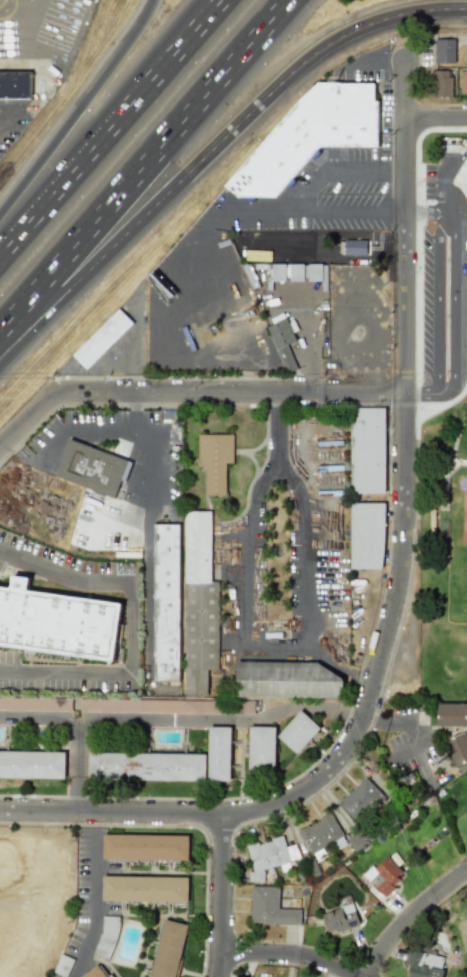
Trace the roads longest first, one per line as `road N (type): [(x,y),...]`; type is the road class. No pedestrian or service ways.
road 1 (residential): [(0,812),(263,811),(317,786),(356,741),(405,564),(406,60)]
road 2 (motorway): [(0,352),(324,44),(364,23),(466,7)]
road 3 (motorway): [(0,332),(284,0)]
road 4 (residential): [(52,393),(404,393)]
road 5 (motorway): [(213,0),(0,251)]
road 6 (motorway): [(155,0),(0,218)]
road 7 (residential): [(218,976),(222,815)]
road 8 (residential): [(0,877),(50,877),(52,917),(36,967),(24,976)]
road 9 (residential): [(466,873),(412,916),(360,976)]
road 10 (residential): [(354,976),(303,957),(219,954)]

